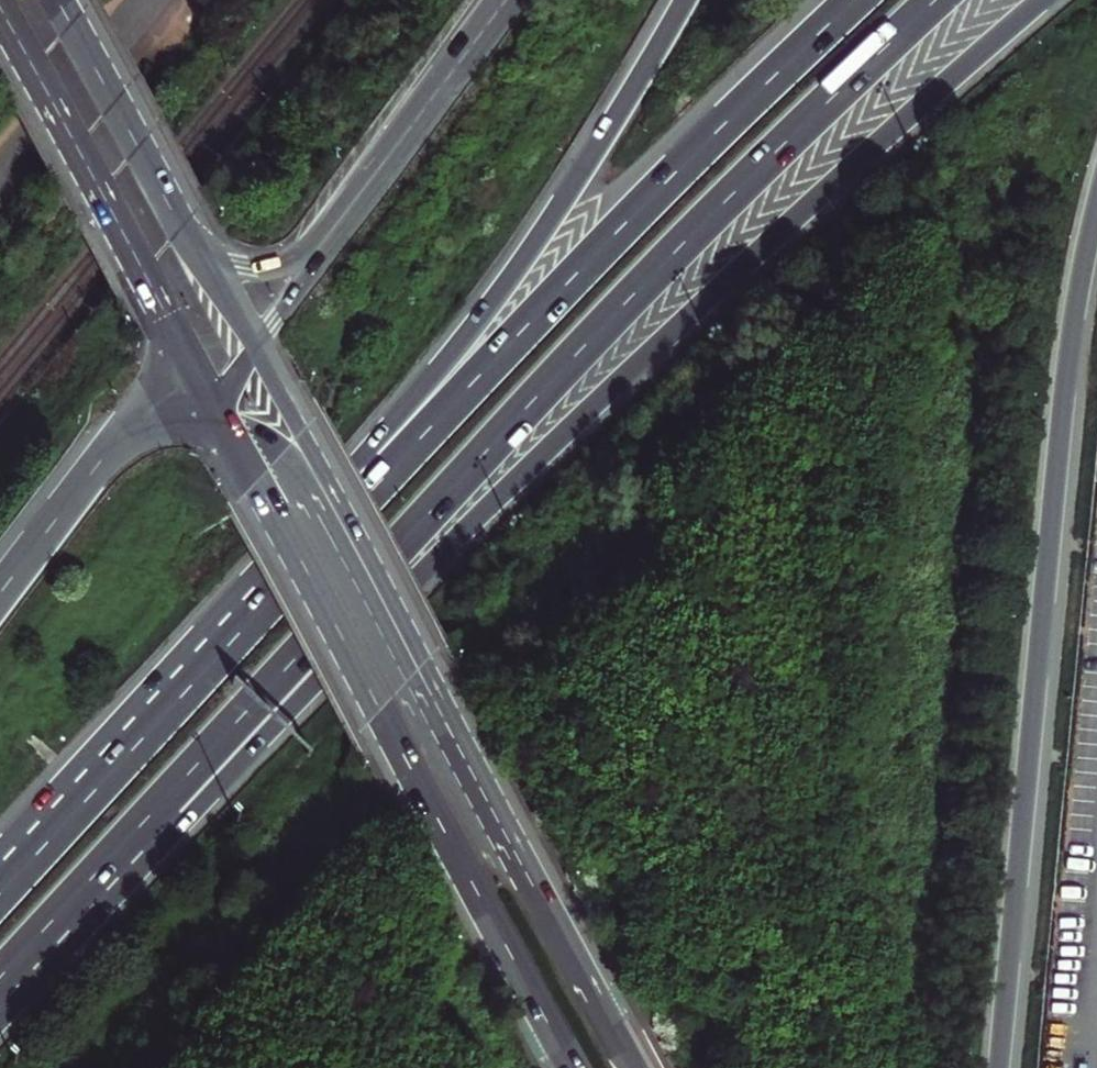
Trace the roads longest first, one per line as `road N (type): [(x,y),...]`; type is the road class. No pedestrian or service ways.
road 1 (motorway): [(90,894),(193,814),(480,514),(1042,0)]
road 2 (trunk): [(90,894),(201,759),(592,337),(934,0)]
road 3 (trunk): [(853,0),(579,270),(145,724)]
road 4 (motorway): [(685,0),(471,329),(145,724)]
road 5 (motorway): [(999,1067),(1067,364),(1096,203)]
road 6 (secondary): [(228,426),(573,1067)]
road 7 (secondary): [(635,1067),(340,516)]
road 8 (secondary): [(0,2),(196,374)]
road 9 (secondary): [(192,245),(59,0)]
road 10 (motorway): [(506,0),(364,190)]
road 11 (residential): [(0,172),(142,0)]
road 12 (trunk): [(145,724),(0,880)]
road 13 (motorway): [(364,190),(288,260),(232,264),(192,245)]
road 14 (motorway): [(364,190),(253,351)]
road 15 (secondary): [(340,516),(253,351)]
road 16 (trunk): [(114,450),(0,589)]
road 17 (trunk): [(340,516),(272,453),(228,426)]
road 18 (trunk): [(0,989),(90,894)]
road 19 (secondary): [(253,351),(192,245)]
road 20 (trunk): [(228,426),(186,421),(114,450)]

